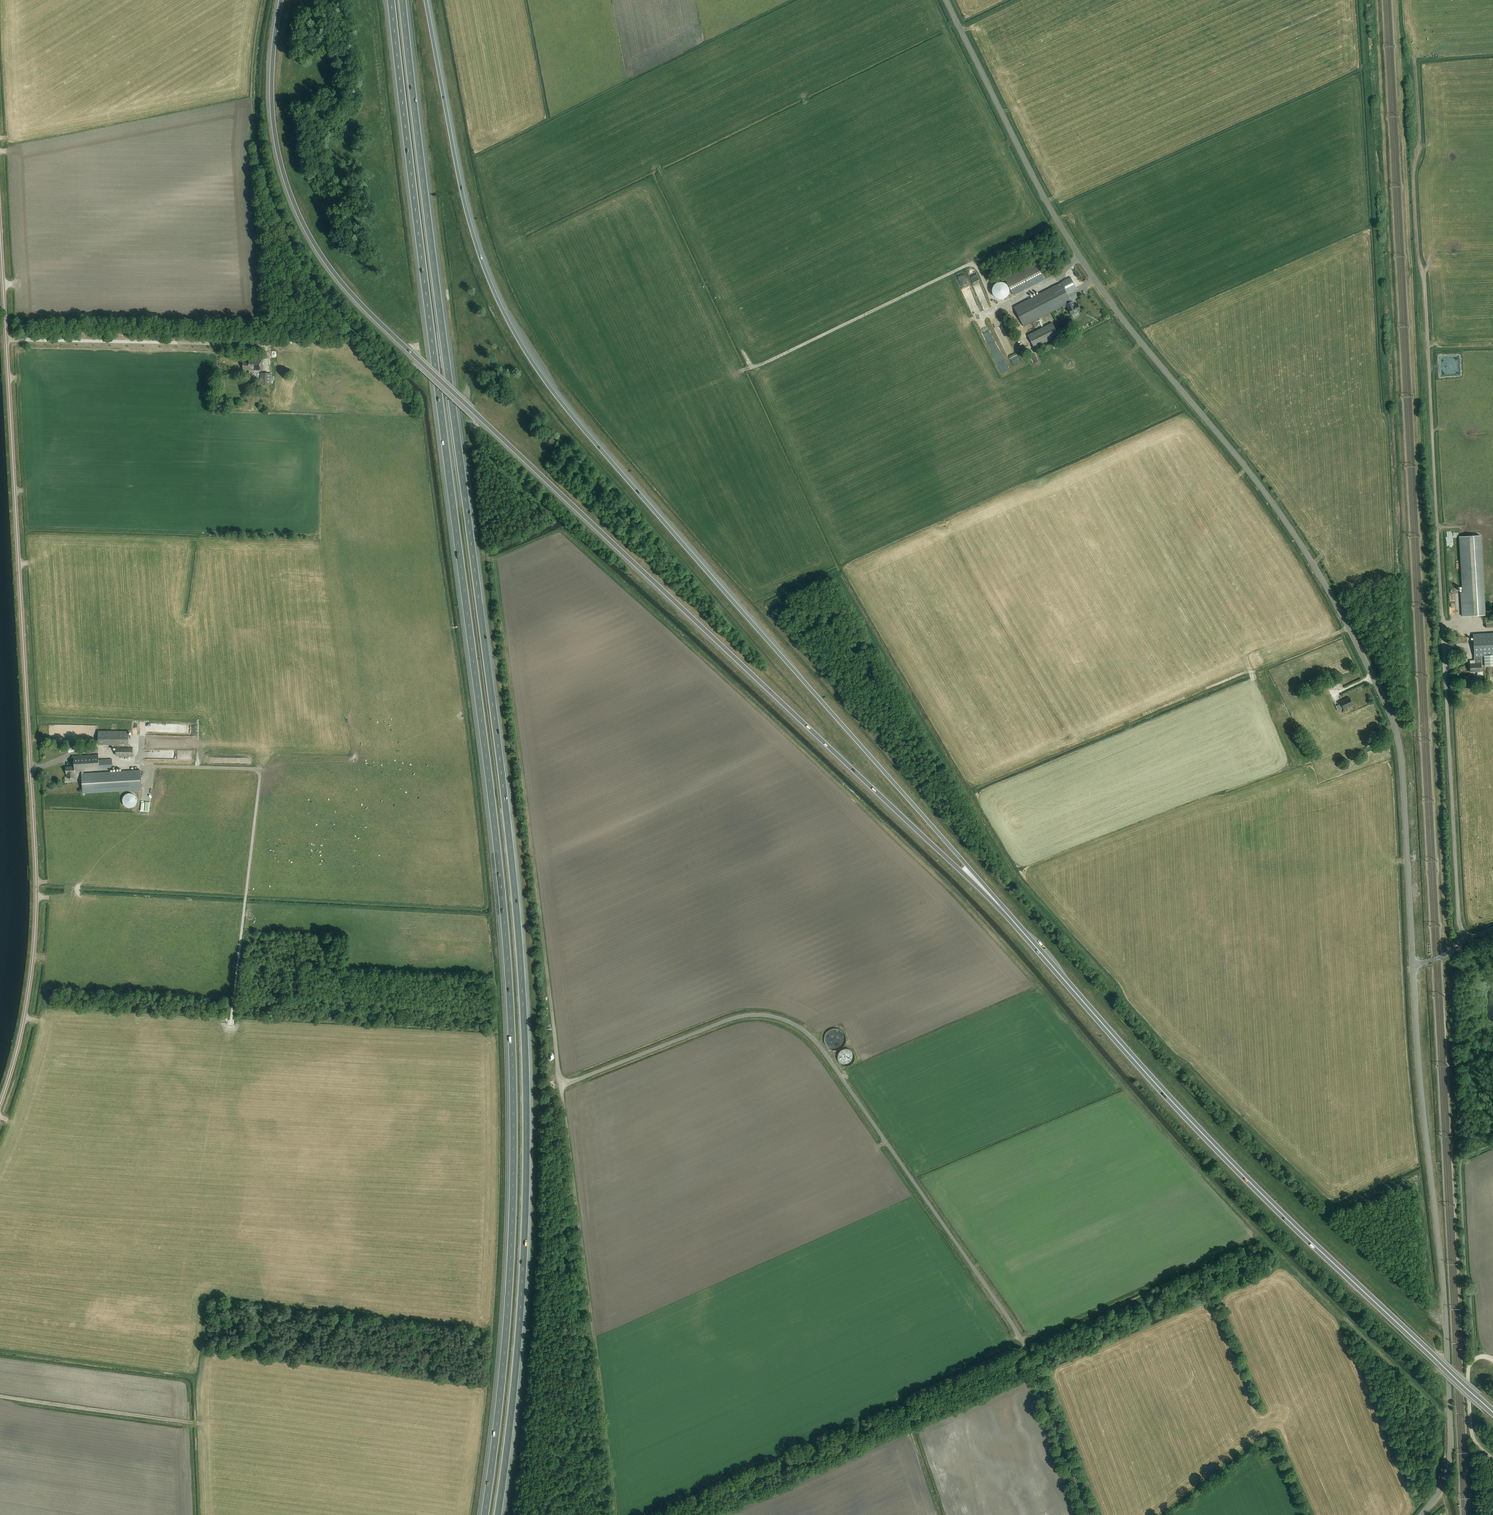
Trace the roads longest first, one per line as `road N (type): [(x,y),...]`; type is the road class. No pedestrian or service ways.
road 1 (motorway): [(498,1514),(524,1264),(522,961),(403,0)]
road 2 (motorway): [(390,0),(510,1022),(510,1263),(483,1514)]
road 3 (trunk): [(281,0),(272,71),(277,146),(301,218),(338,277),(998,904)]
road 4 (unclassified): [(1413,964),(1402,761),(1381,694),(1284,518),(1094,279),(946,0)]
road 5 (trunk): [(998,904),(530,357),(474,234),(427,0)]
road 6 (unclassified): [(1090,1514),(1024,1344),(805,1032),(767,1015),(744,1016),(560,1086)]
road 7 (unclassified): [(0,1104),(20,1038),(36,929),(6,339)]
road 8 (trunk): [(1492,1412),(1283,1215),(998,904)]
road 9 (unclassified): [(1466,939),(1424,275)]
road 10 (unclassified): [(1421,1514),(1441,1487),(1451,1451),(1413,964)]
road 11 (track): [(502,619),(560,1086)]
road 12 (unclassified): [(261,345),(6,339)]
road 13 (track): [(1417,56),(1421,145),(1413,178),(1424,275)]
road 14 (track): [(0,1396),(196,1424)]

